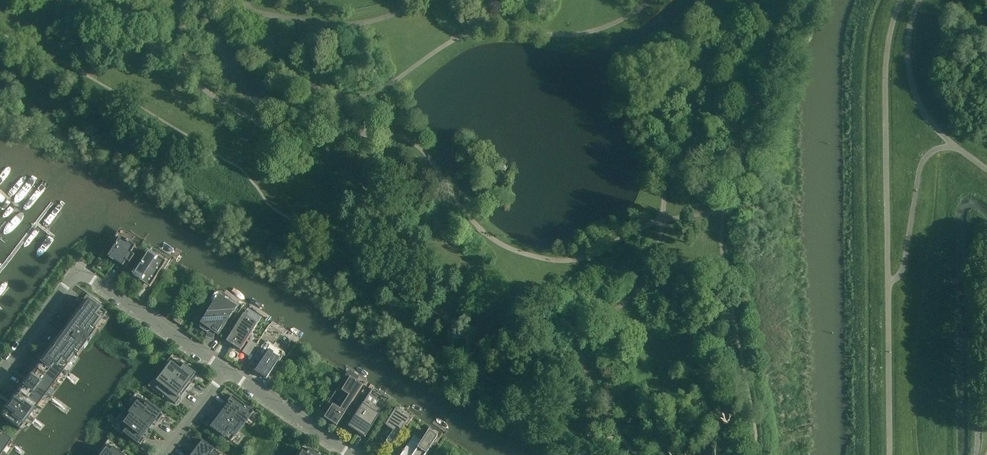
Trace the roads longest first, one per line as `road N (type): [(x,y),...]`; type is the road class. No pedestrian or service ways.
road 1 (residential): [(226,372),(88,280),(72,281),(0,376)]
road 2 (residential): [(351,454),(226,372)]
road 3 (unclassified): [(975,454),(975,322),(986,314)]

